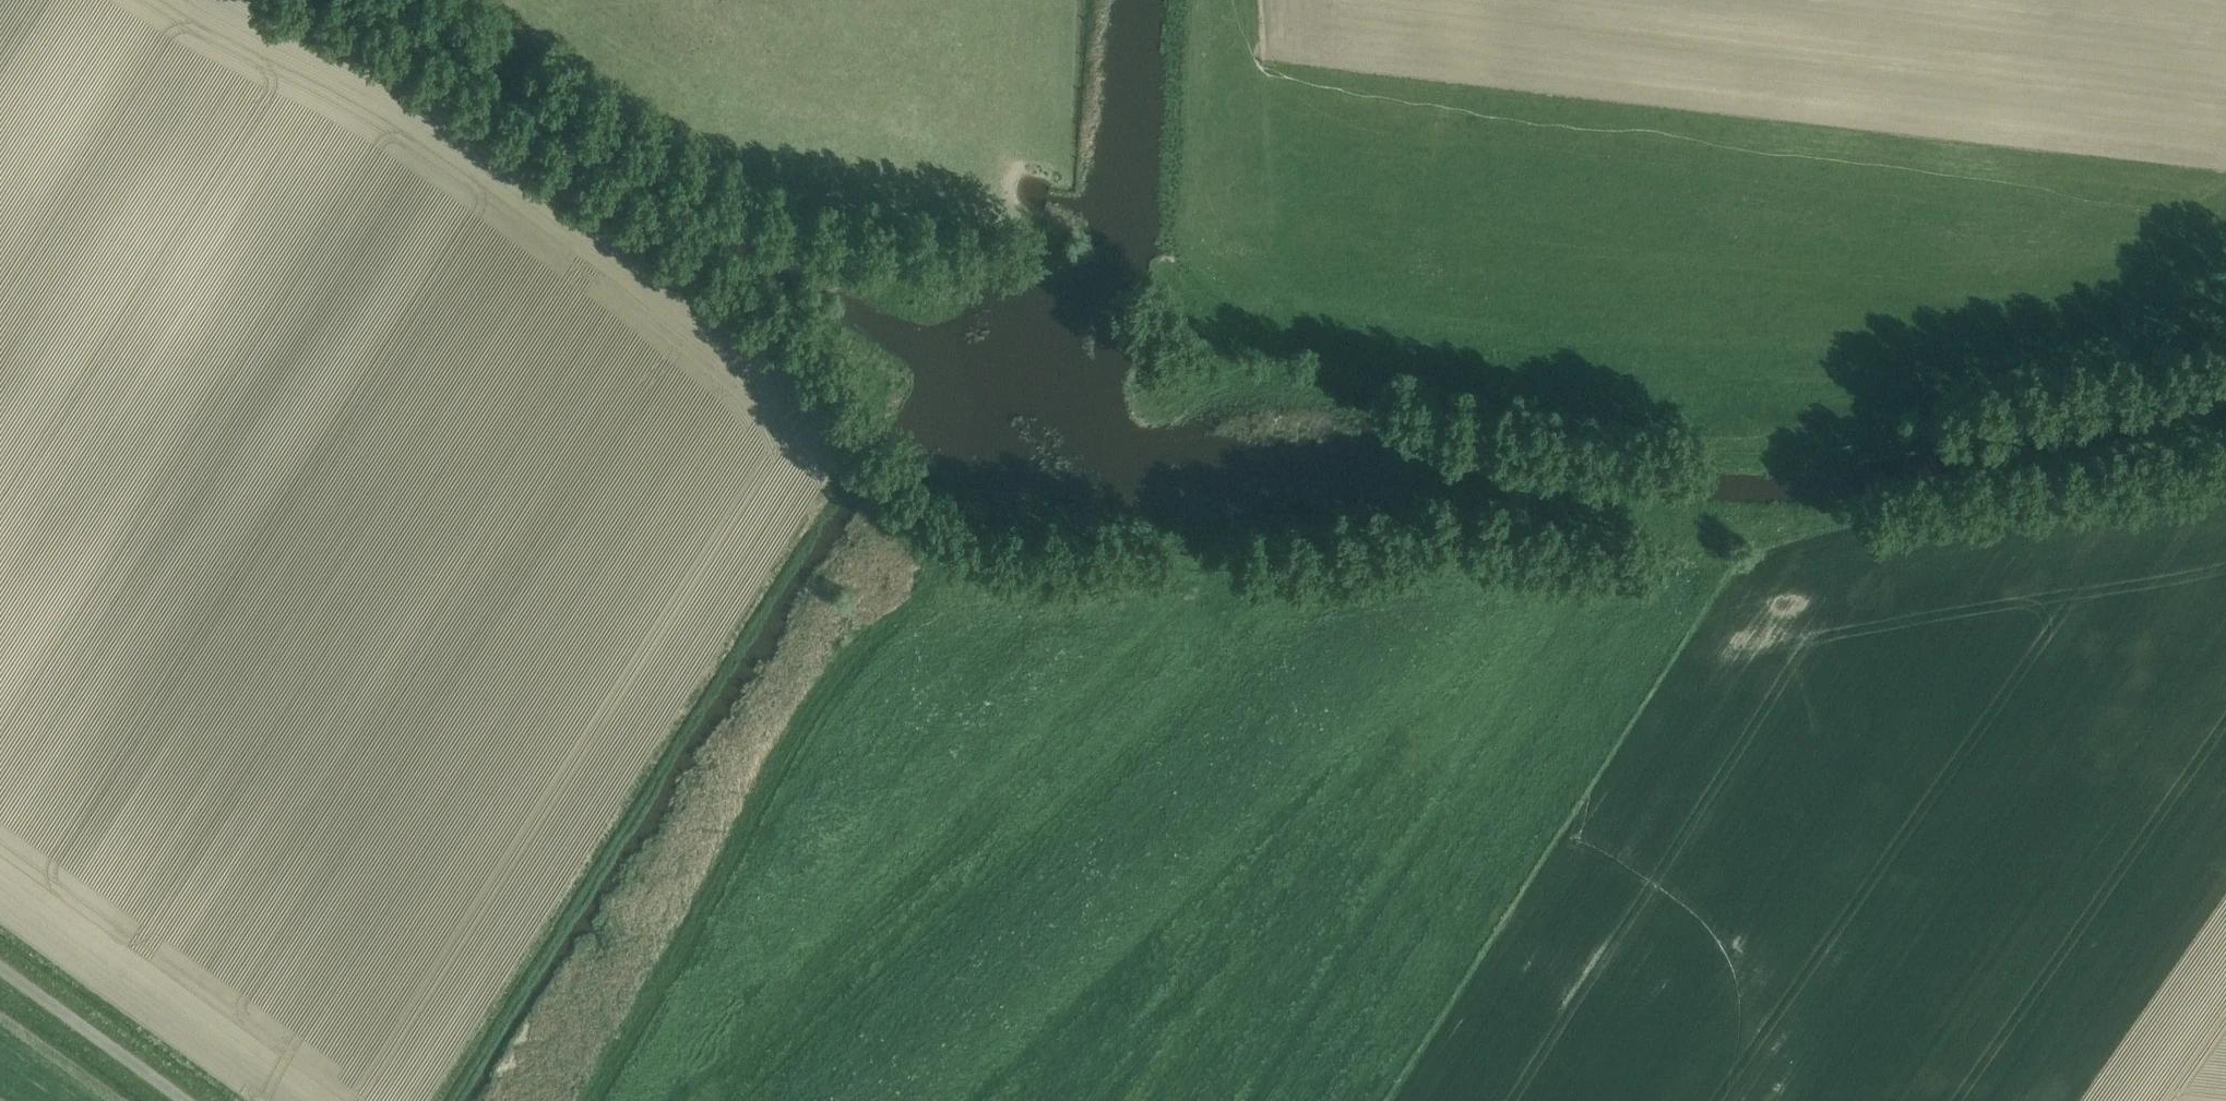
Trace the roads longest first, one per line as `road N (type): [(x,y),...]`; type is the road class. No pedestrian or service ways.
road 1 (unclassified): [(184,1100),(0,969)]

